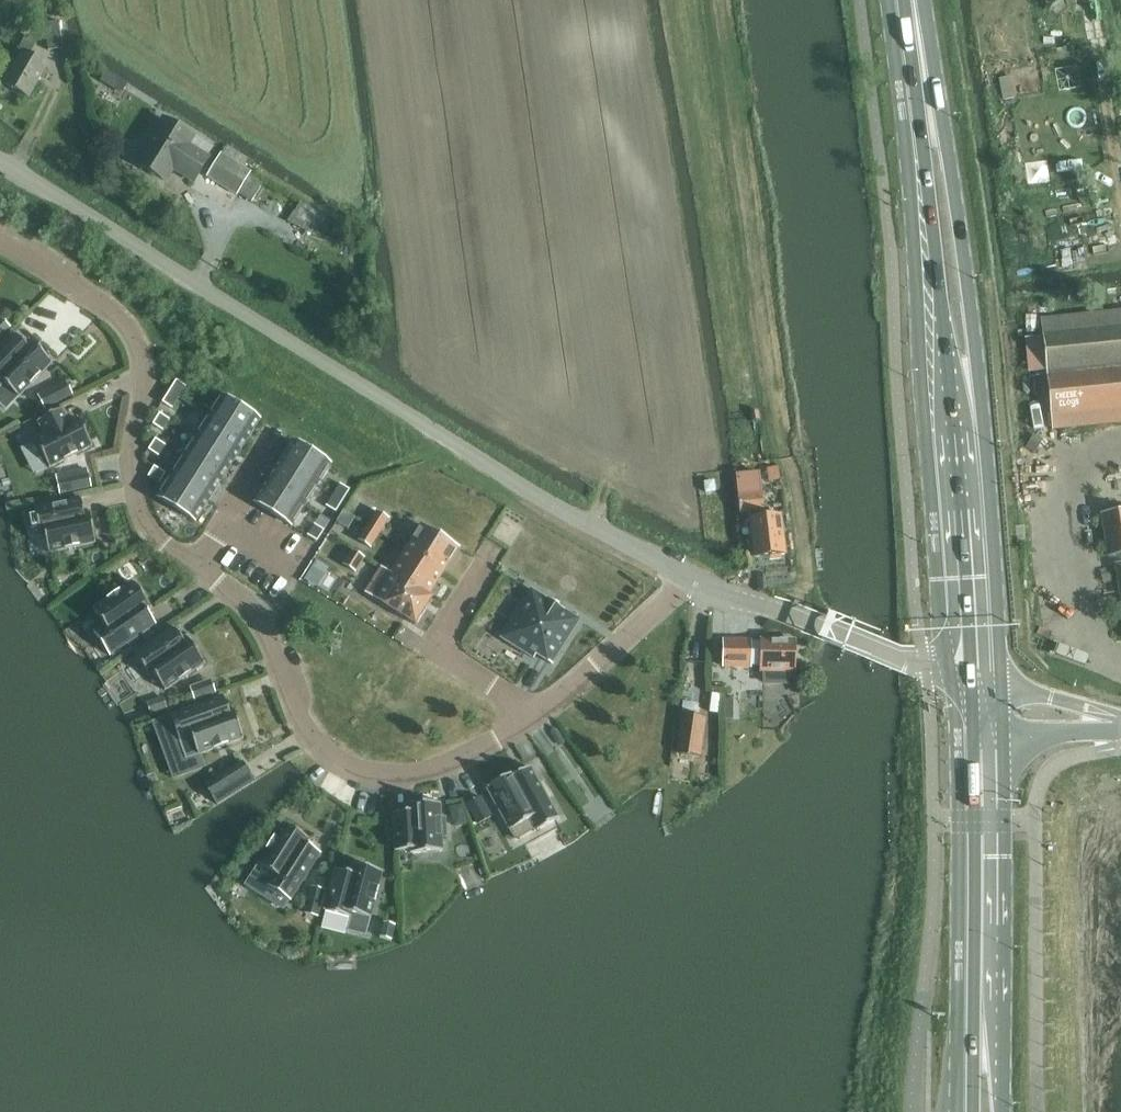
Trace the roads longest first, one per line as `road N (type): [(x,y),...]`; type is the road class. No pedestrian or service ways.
road 1 (unclassified): [(689,576),(549,502),(0,159)]
road 2 (residential): [(538,713),(435,767),(396,774),(355,763),(322,740),(256,614),(201,567)]
road 3 (residential): [(201,567),(162,535),(140,495),(142,360),(133,333),(99,300),(0,242)]
road 4 (primary): [(958,447),(977,354),(929,73)]
road 5 (primary): [(929,73),(924,154),(958,447)]
road 6 (unclassified): [(979,682),(689,576)]
road 7 (primary): [(981,734),(986,985)]
road 8 (residential): [(538,713),(433,648),(495,552)]
road 9 (primary): [(958,447),(979,682)]
road 10 (residential): [(689,576),(538,713)]
road 11 (residential): [(201,567),(272,437)]
road 12 (tertiary): [(1111,721),(979,682)]
road 13 (tertiary): [(981,734),(1111,721)]
road 14 (primary): [(986,985),(970,1111)]
road 15 (primary): [(1002,1111),(986,985)]

